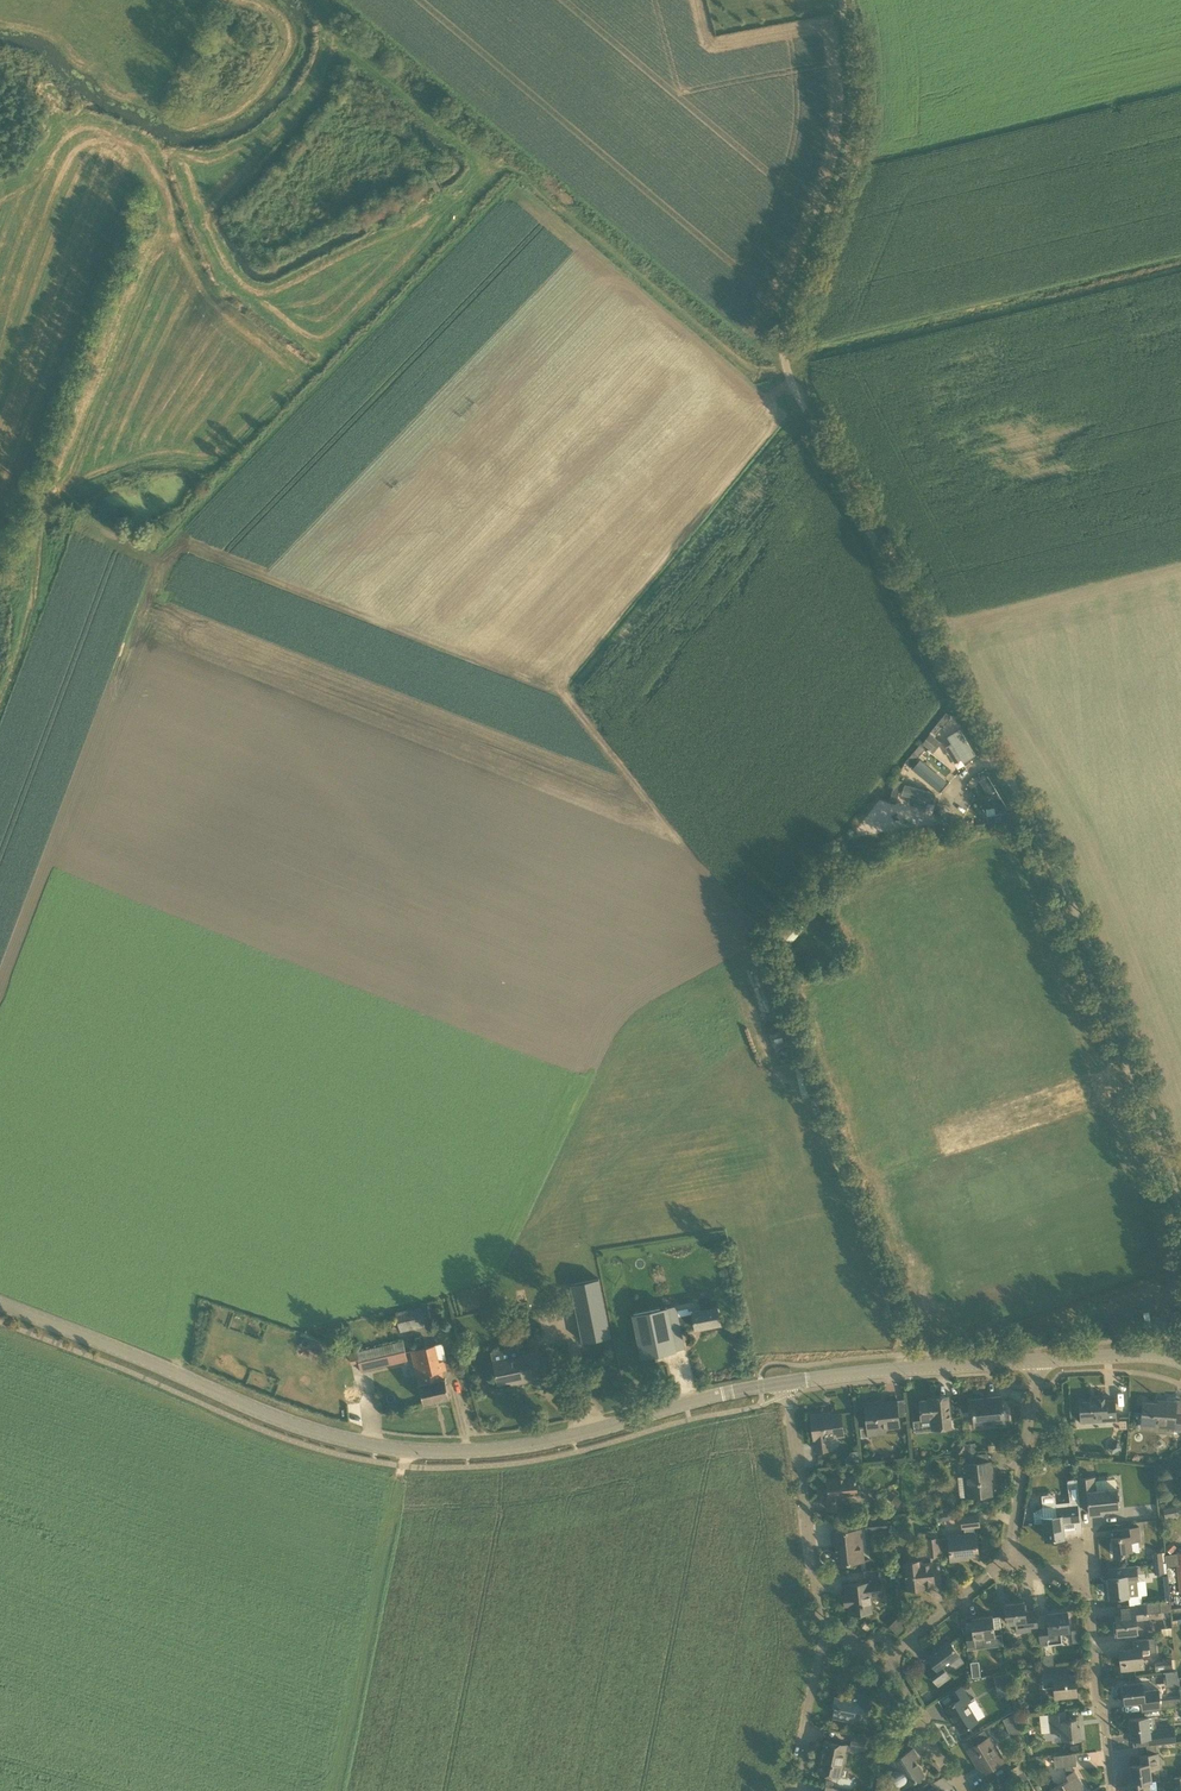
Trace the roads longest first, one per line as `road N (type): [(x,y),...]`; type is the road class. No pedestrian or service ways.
road 1 (tertiary): [(788,1383),(709,1396),(545,1445),(471,1453),(366,1445),(302,1429),(0,1301)]
road 2 (residential): [(993,755),(785,361),(785,323),(849,141),(851,65),(842,0)]
road 3 (residential): [(1180,1207),(1059,873),(993,755)]
road 4 (residential): [(824,1632),(788,1383)]
road 5 (tertiary): [(788,1383),(1038,1360)]
road 6 (residential): [(1109,1790),(1087,1596),(1075,1578)]
road 7 (residential): [(1009,1564),(1038,1360)]
road 8 (residential): [(792,1790),(824,1632)]
road 9 (residential): [(894,1666),(904,1643),(1009,1564)]
road 10 (residential): [(966,1790),(894,1666)]
road 11 (tertiary): [(1038,1360),(1144,1352),(1180,1357)]

